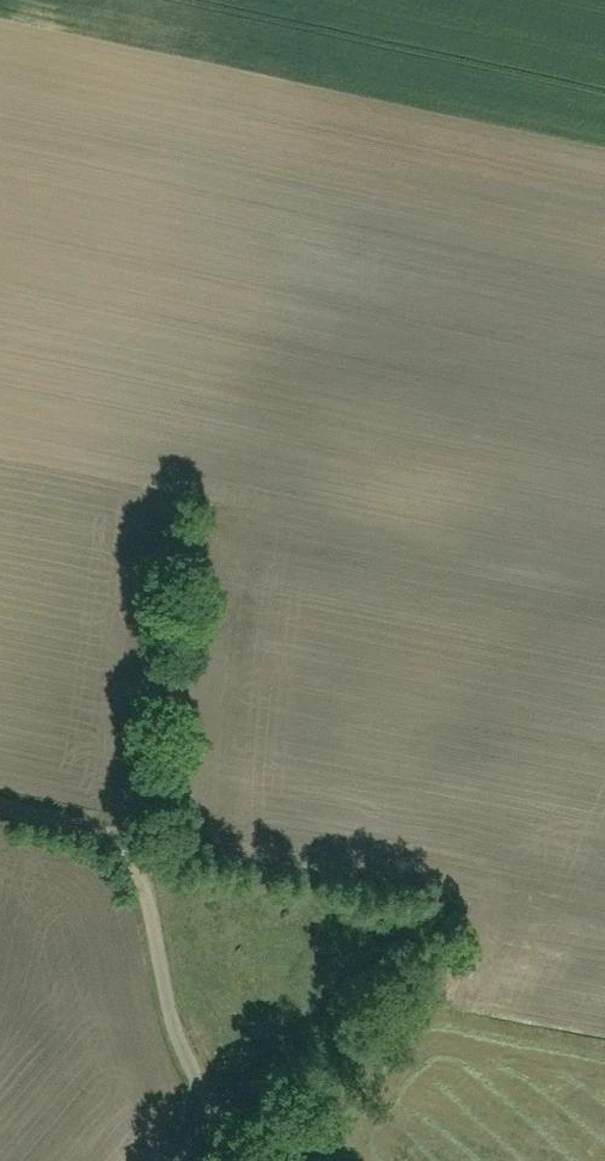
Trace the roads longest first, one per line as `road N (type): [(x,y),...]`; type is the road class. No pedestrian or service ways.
road 1 (residential): [(0,806),(93,832),(136,870),(178,1040),(197,1084),(249,1160)]

